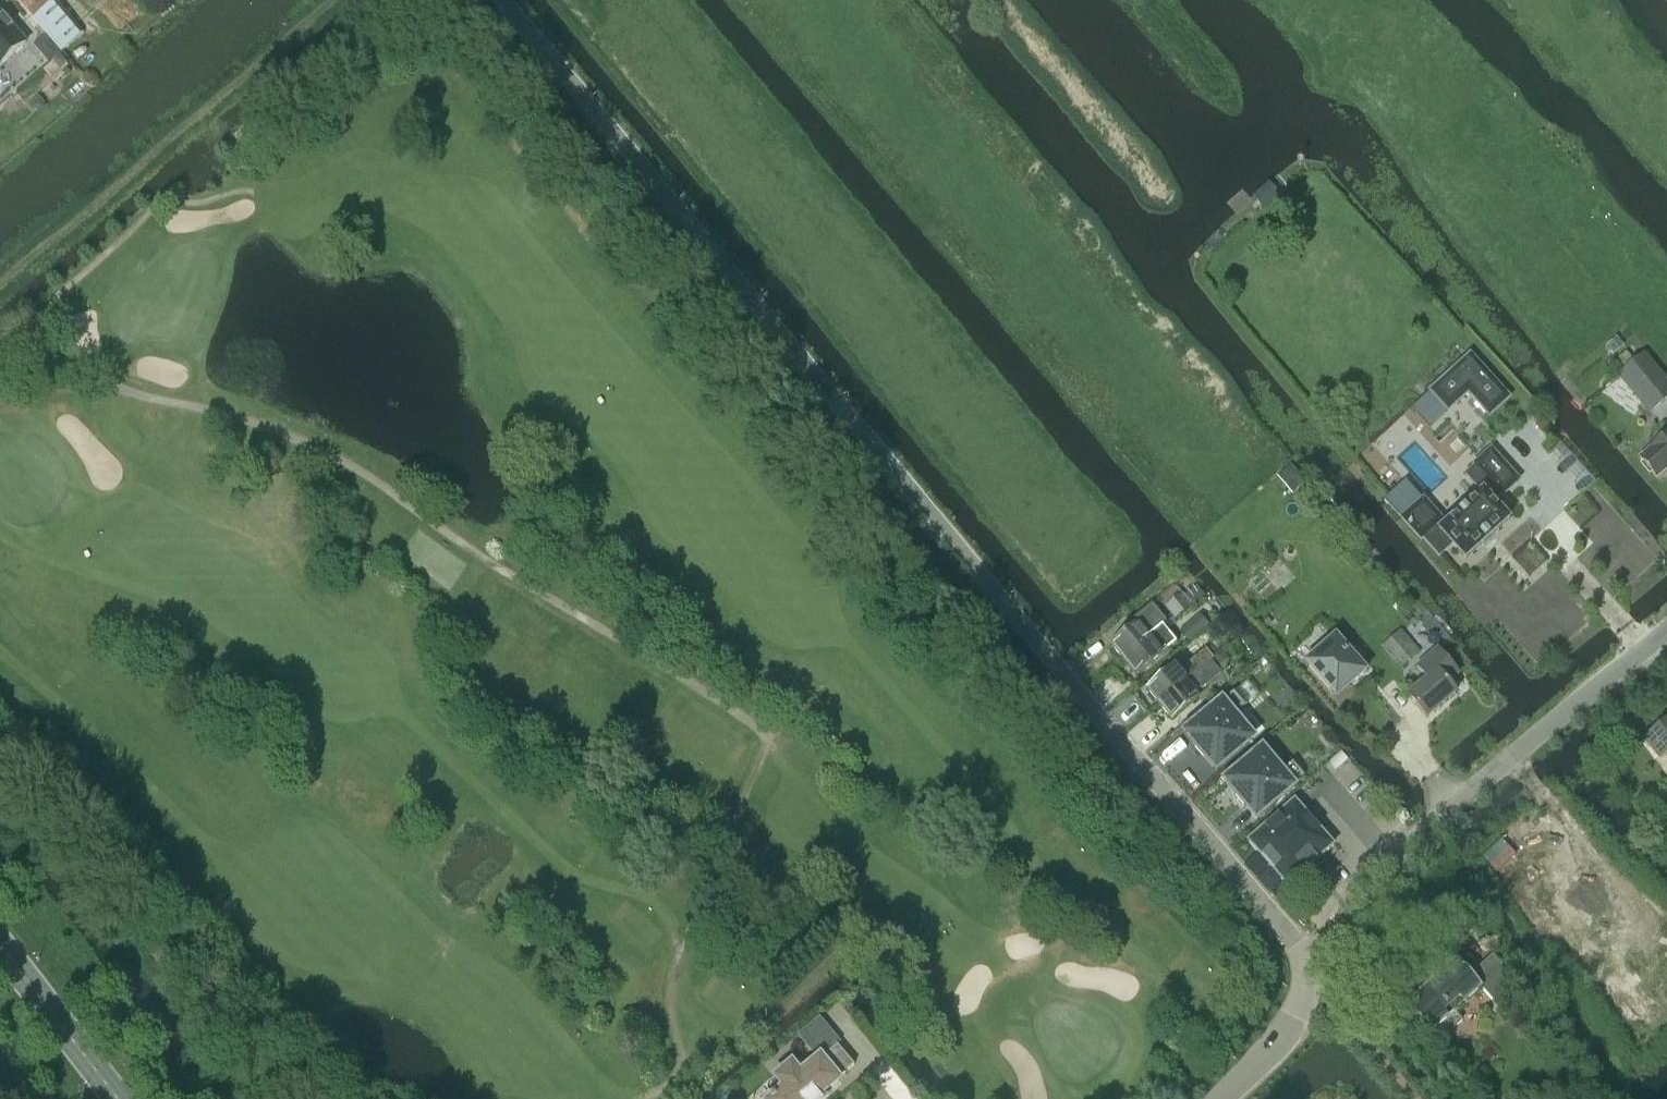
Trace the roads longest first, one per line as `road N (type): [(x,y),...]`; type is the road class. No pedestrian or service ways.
road 1 (unclassified): [(1314,970),(505,0)]
road 2 (unclassified): [(1314,970),(1421,837),(1666,633)]
road 3 (secondary): [(119,1098),(0,944)]
road 4 (unclassified): [(1224,1098),(1282,1035),(1314,970)]

